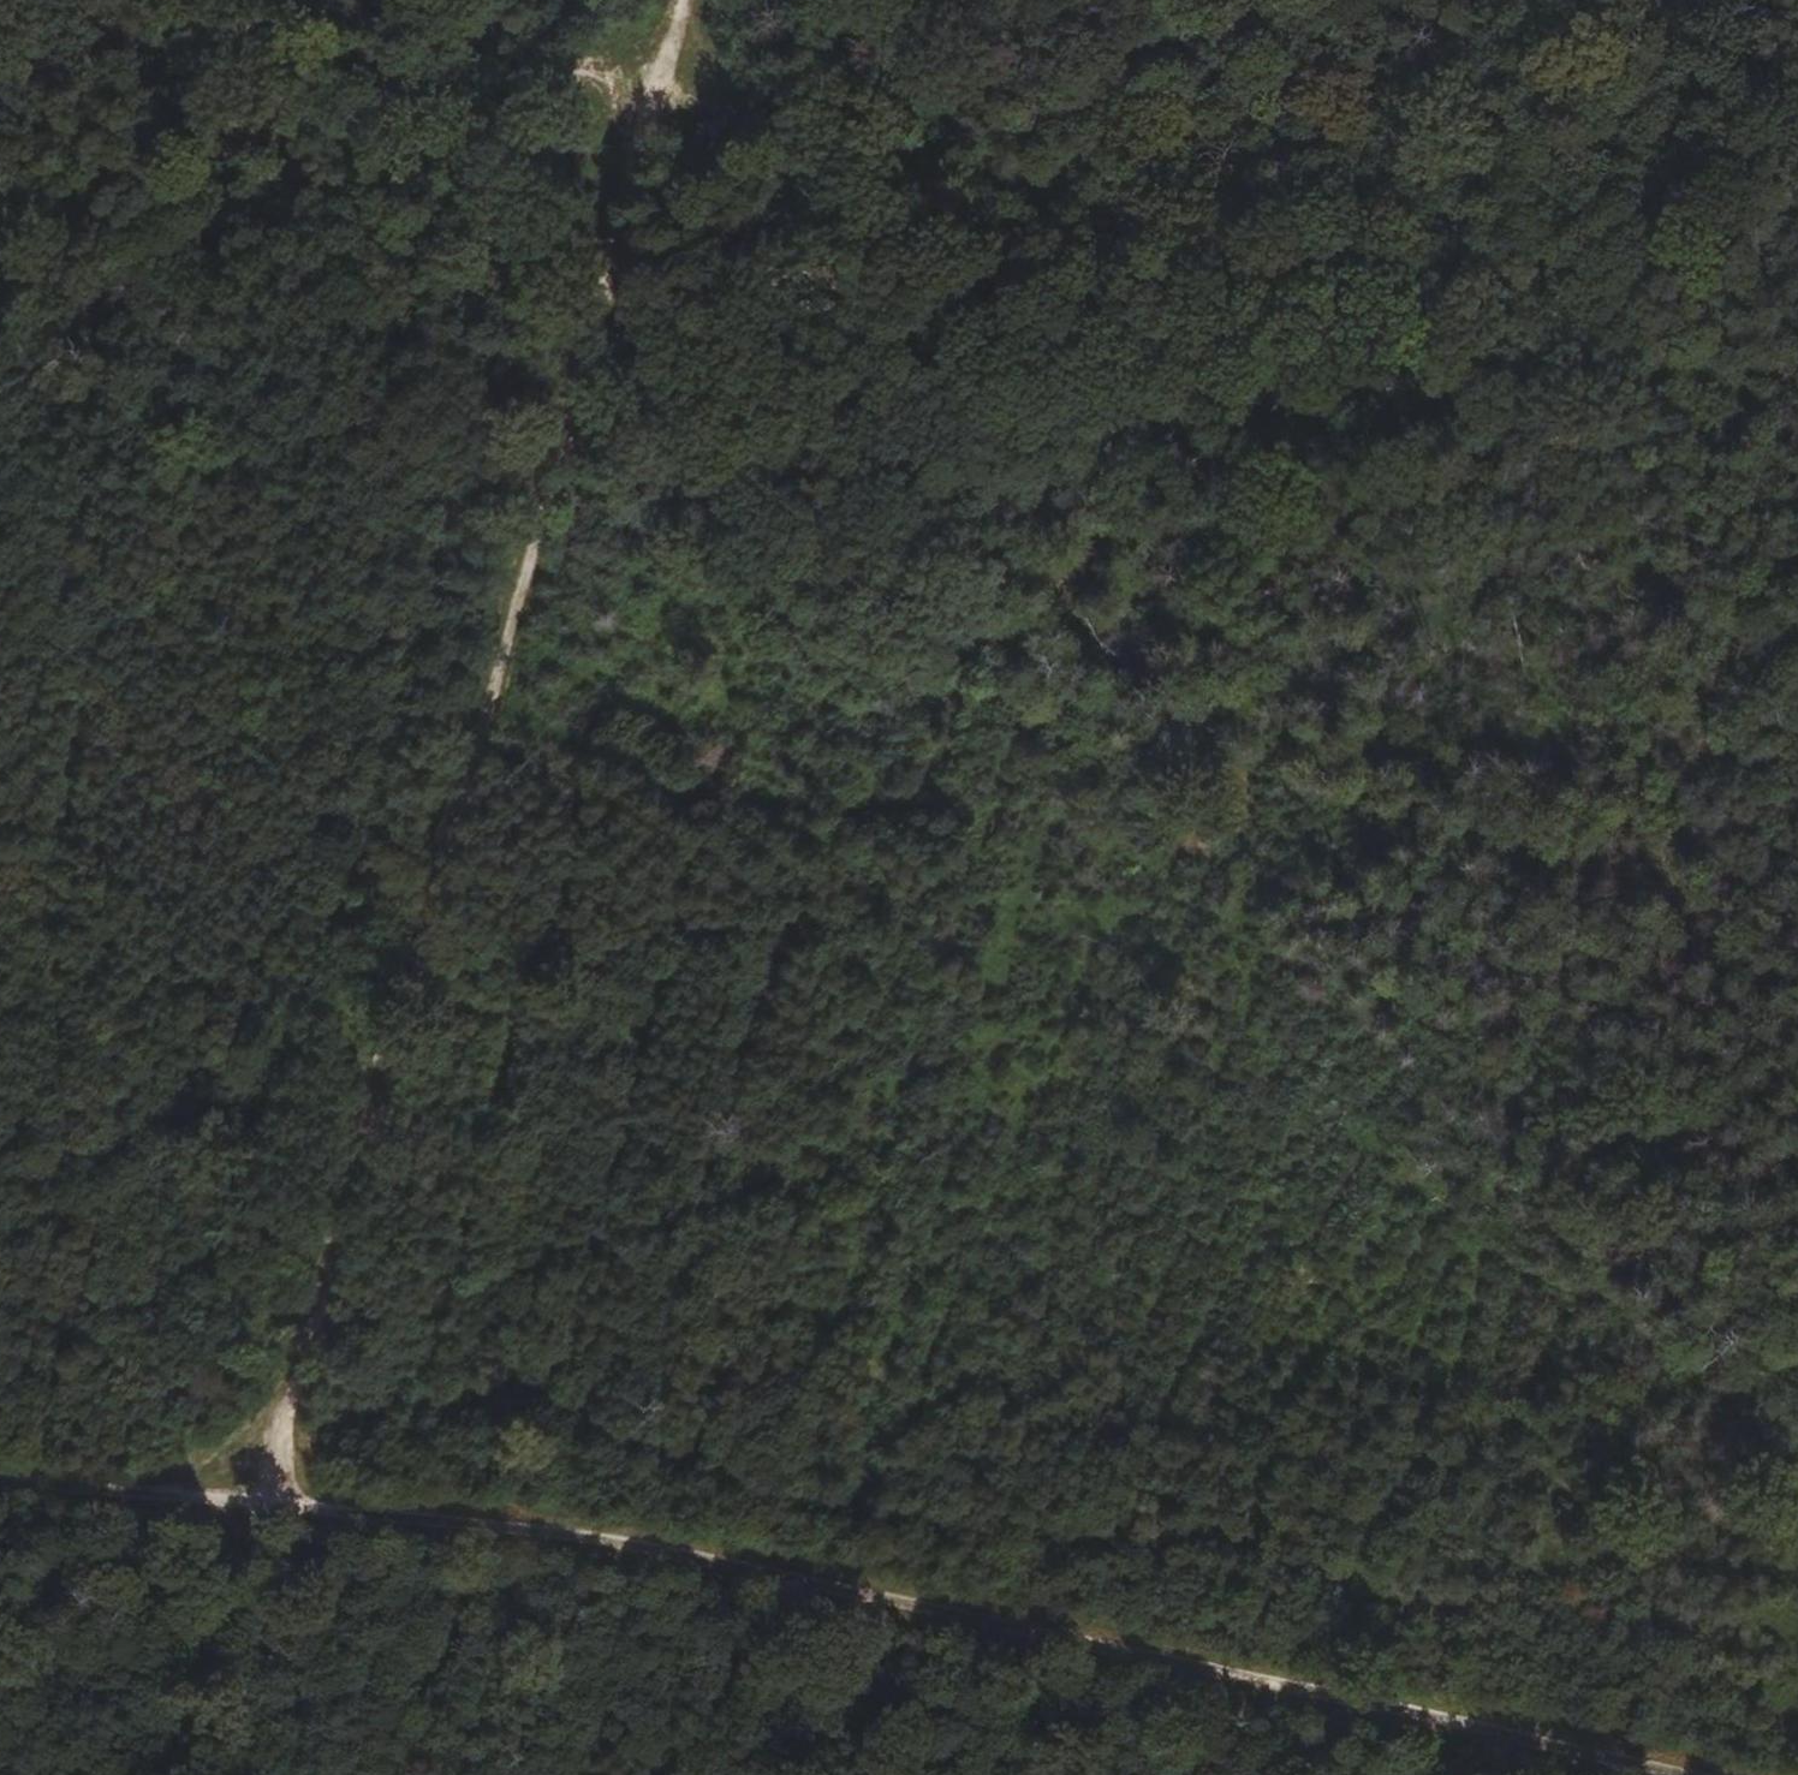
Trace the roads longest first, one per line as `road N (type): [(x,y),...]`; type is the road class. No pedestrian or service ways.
road 1 (track): [(1678,1774),(638,1550),(257,1504)]
road 2 (track): [(181,1774),(257,1504)]
road 3 (track): [(257,1504),(0,1479)]

